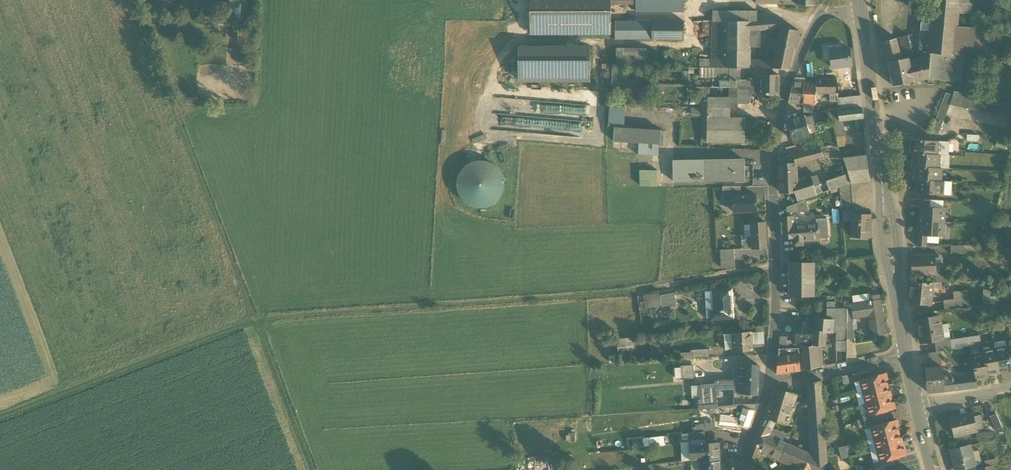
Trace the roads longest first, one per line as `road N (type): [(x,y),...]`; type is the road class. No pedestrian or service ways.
road 1 (track): [(775,265),(617,293),(255,319)]
road 2 (residential): [(771,385),(778,309),(773,182),(786,86),(829,4),(842,0)]
road 3 (tertiary): [(909,354),(860,0)]
road 4 (track): [(132,0),(255,319)]
road 5 (track): [(255,319),(0,417)]
road 6 (residential): [(771,385),(909,354)]

